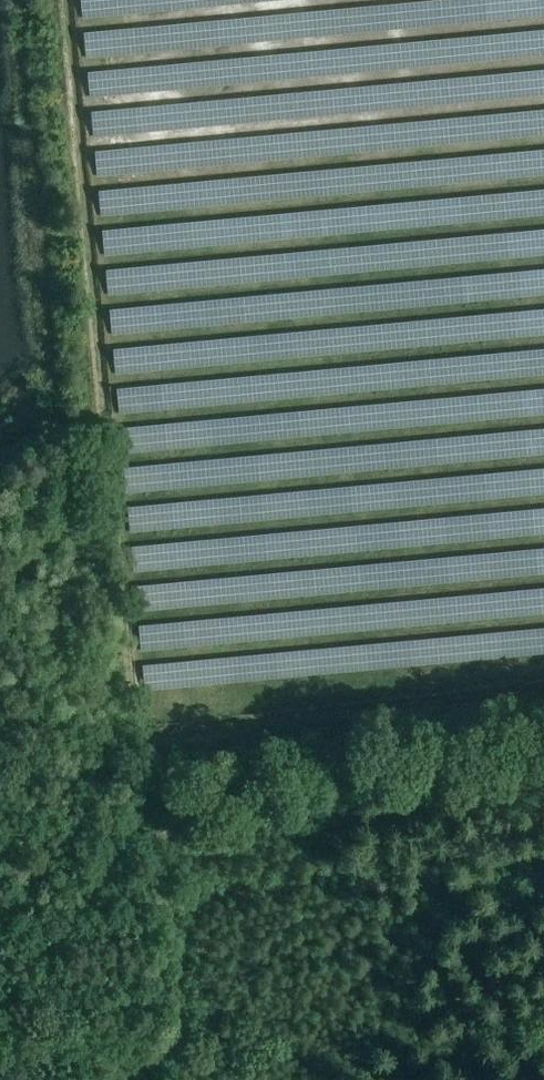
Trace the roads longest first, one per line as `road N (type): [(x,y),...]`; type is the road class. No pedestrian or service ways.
road 1 (track): [(177,1079),(143,769)]

